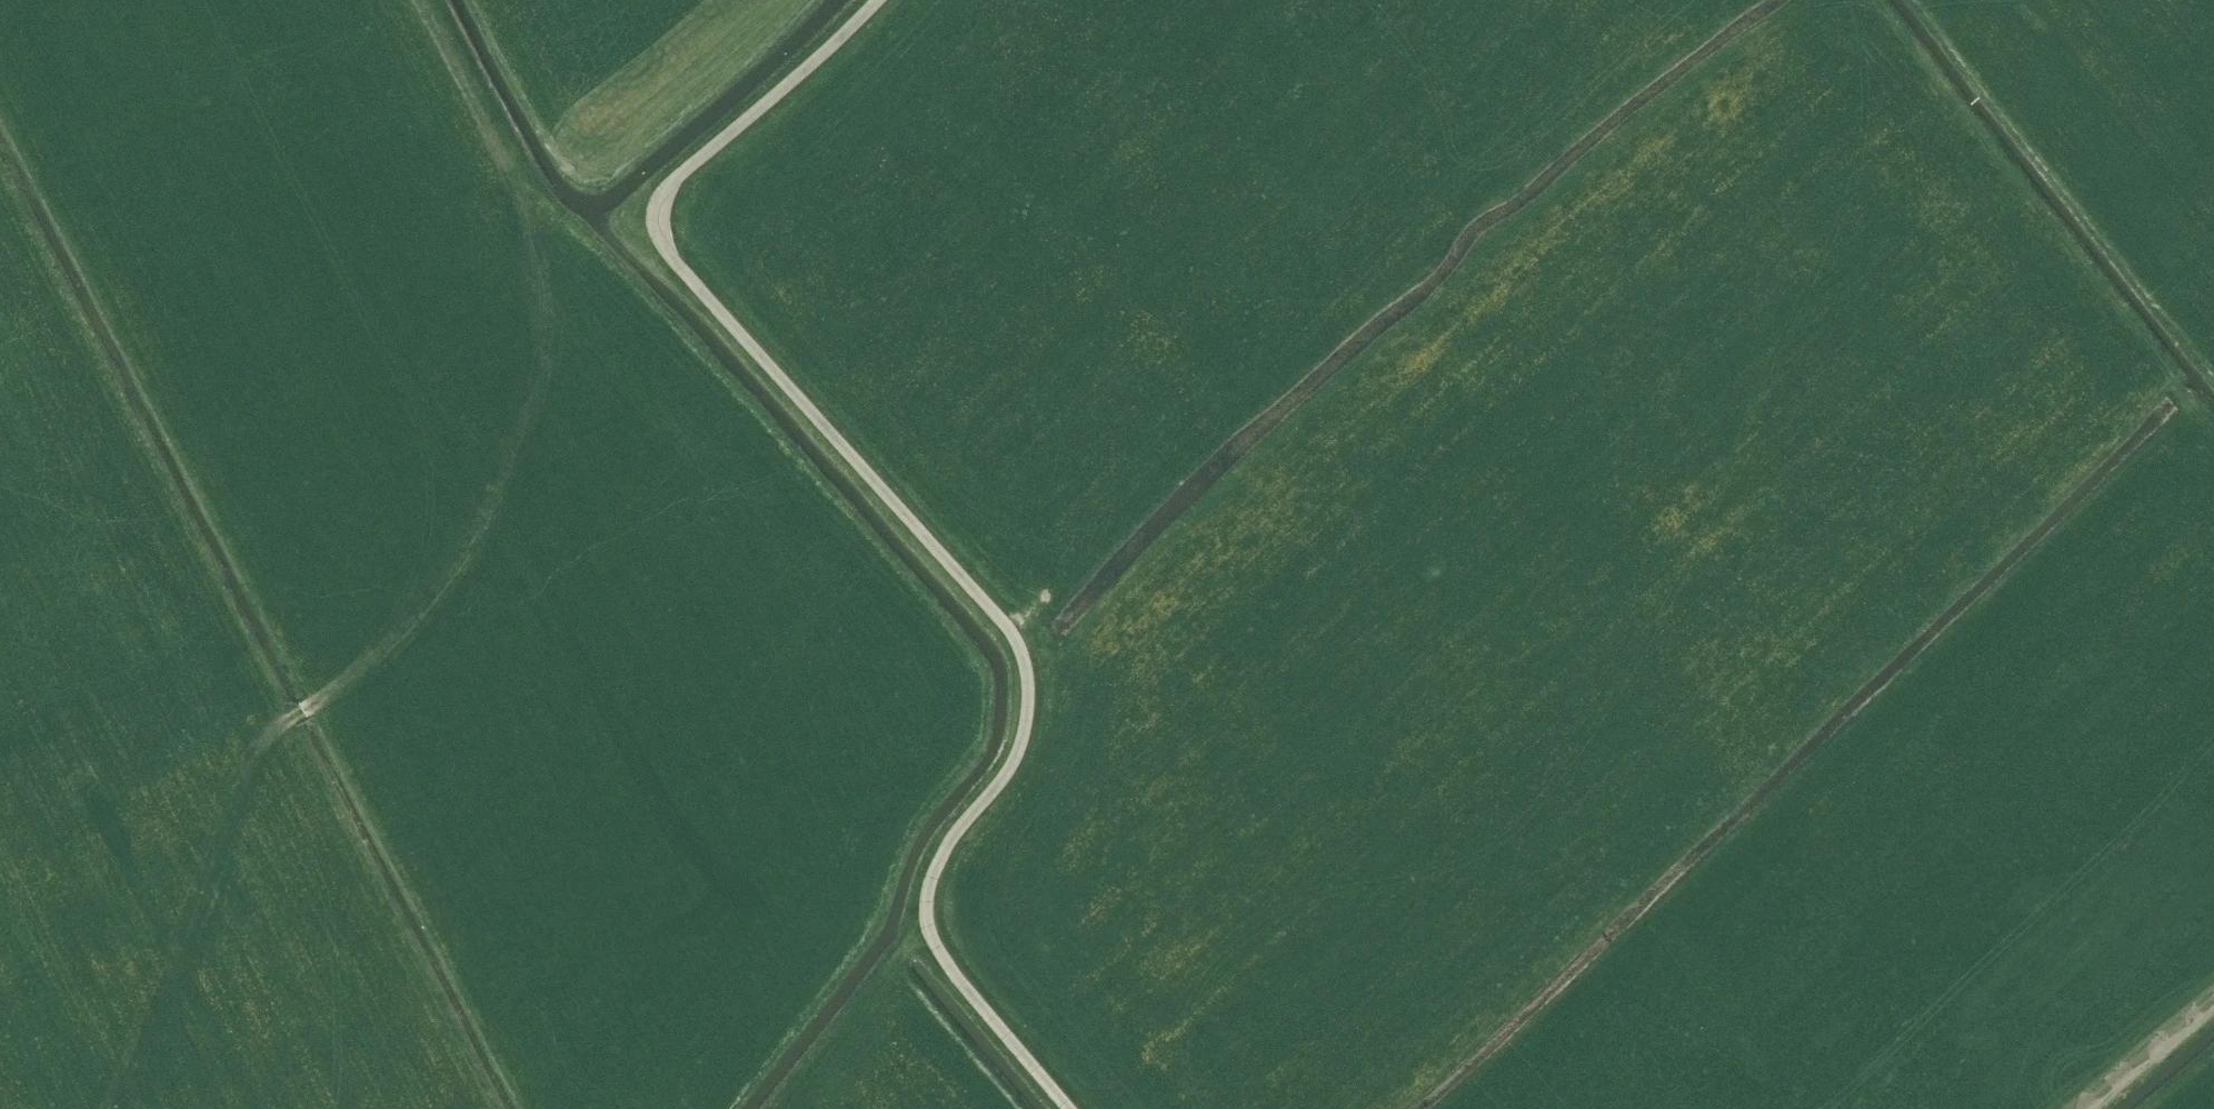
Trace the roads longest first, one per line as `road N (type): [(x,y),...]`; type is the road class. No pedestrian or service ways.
road 1 (track): [(868,0),(676,175),(658,202),(657,222),(664,250),(686,276),(1005,622),(1024,652),(1026,724),(1013,760),(934,876),(927,910),(932,945),(1071,1108)]

